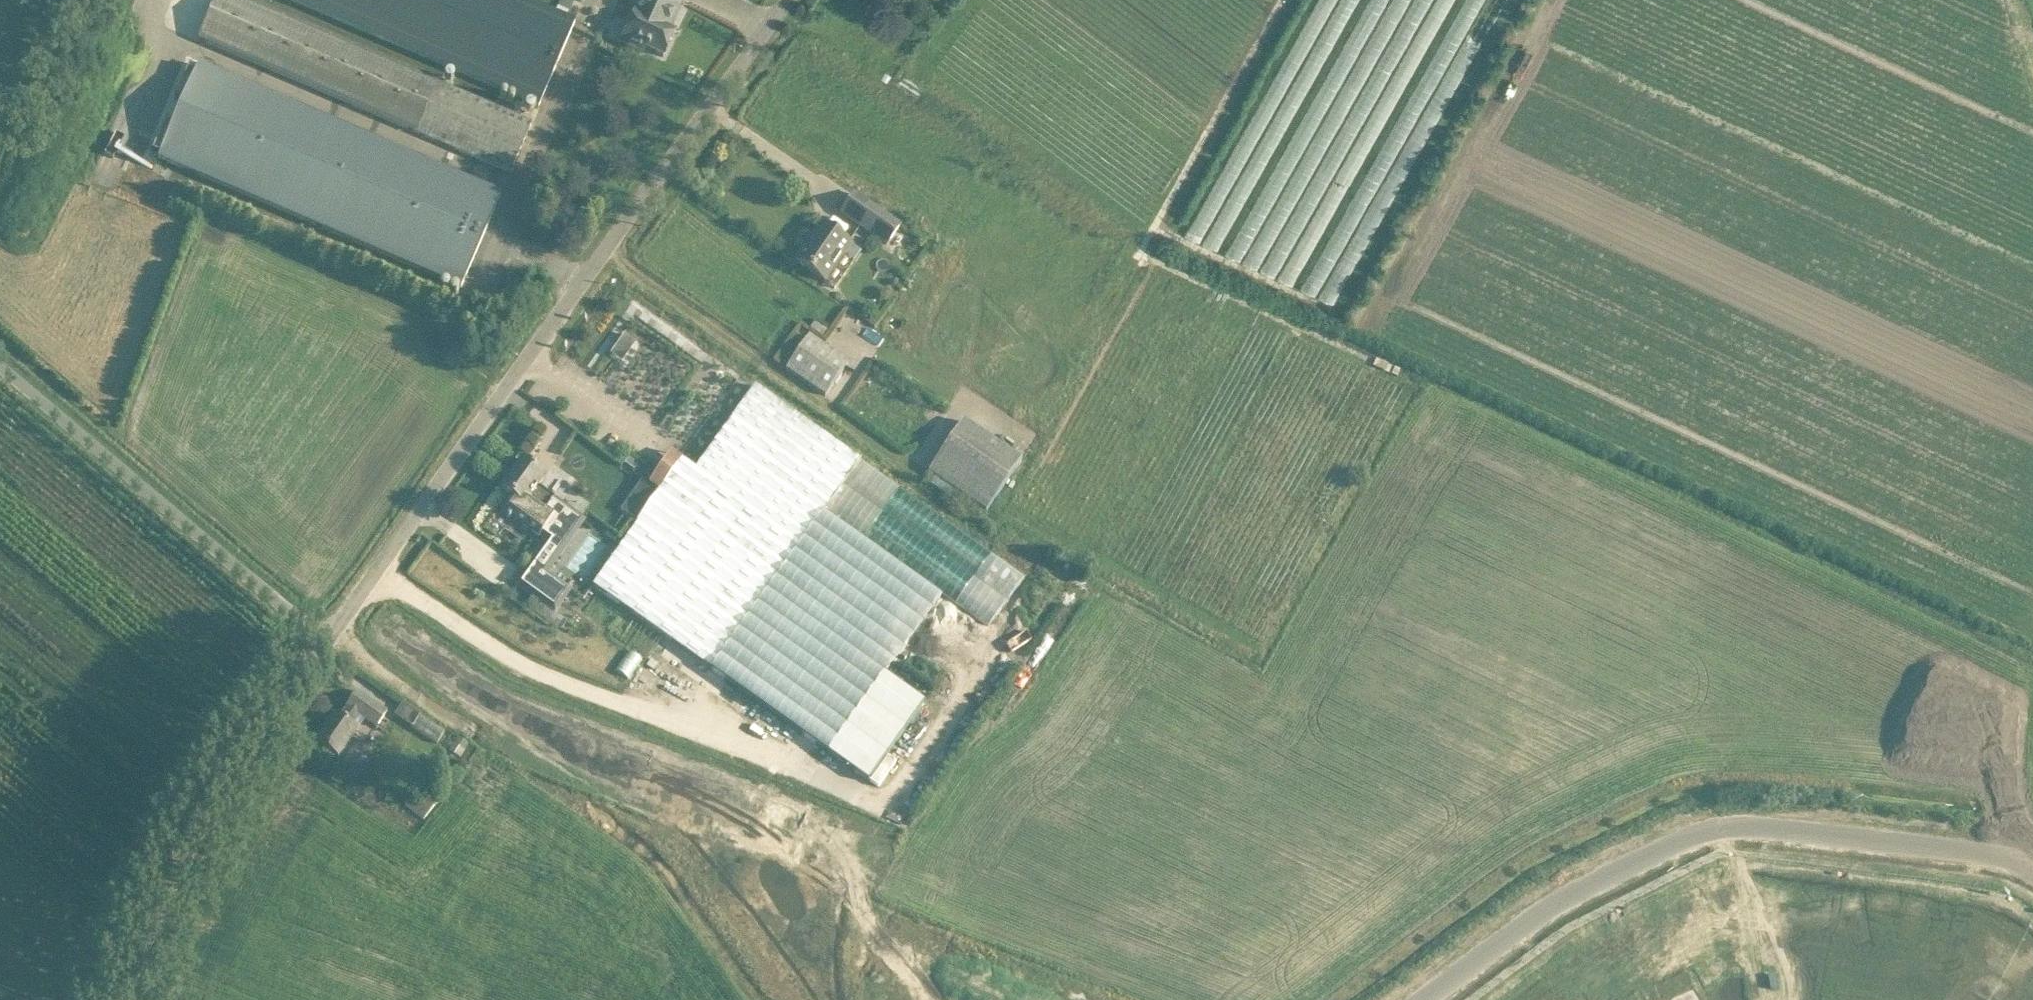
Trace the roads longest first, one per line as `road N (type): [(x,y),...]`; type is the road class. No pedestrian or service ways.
road 1 (unclassified): [(329,638),(788,0)]
road 2 (tertiary): [(1424,999),(1552,906),(1718,829),(1770,827),(2011,860),(2032,871)]
road 3 (unclassified): [(329,638),(0,368)]
road 4 (unclassified): [(121,999),(177,870),(329,638)]

